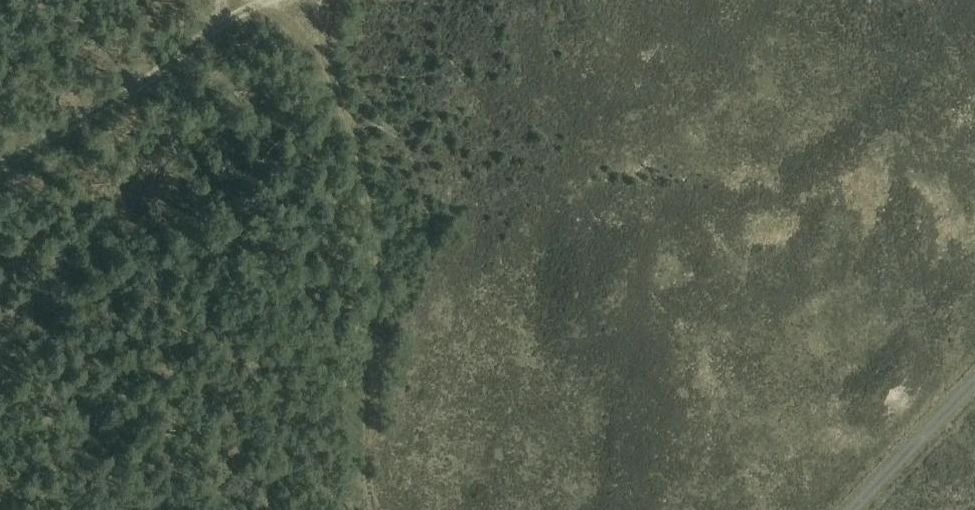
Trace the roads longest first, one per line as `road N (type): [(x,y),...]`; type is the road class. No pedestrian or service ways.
road 1 (unclassified): [(845,509),(974,374)]

